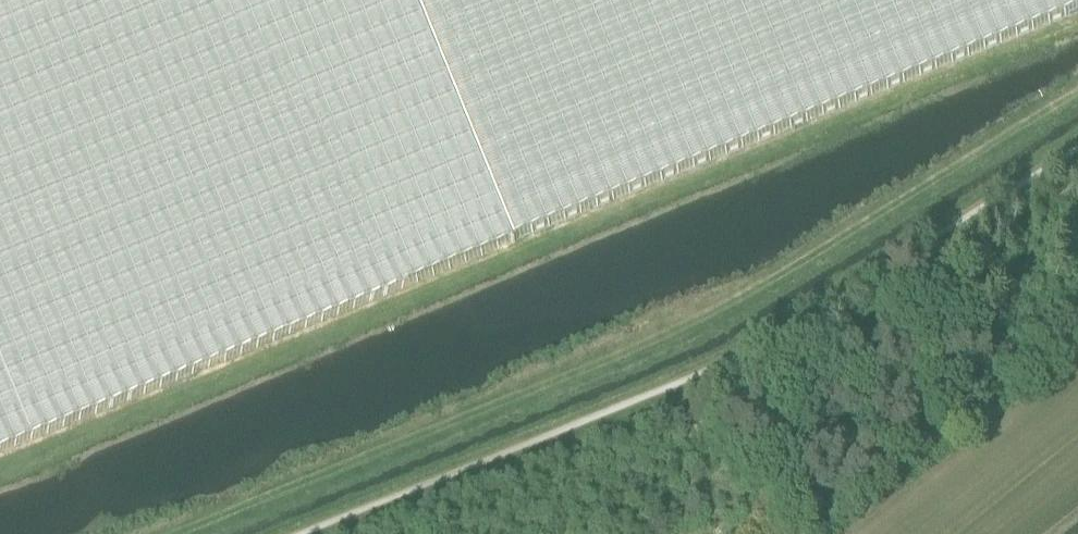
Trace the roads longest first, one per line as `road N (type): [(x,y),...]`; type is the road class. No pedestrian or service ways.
road 1 (track): [(1077,95),(708,316),(186,533)]
road 2 (track): [(308,533),(706,374),(1077,149)]

